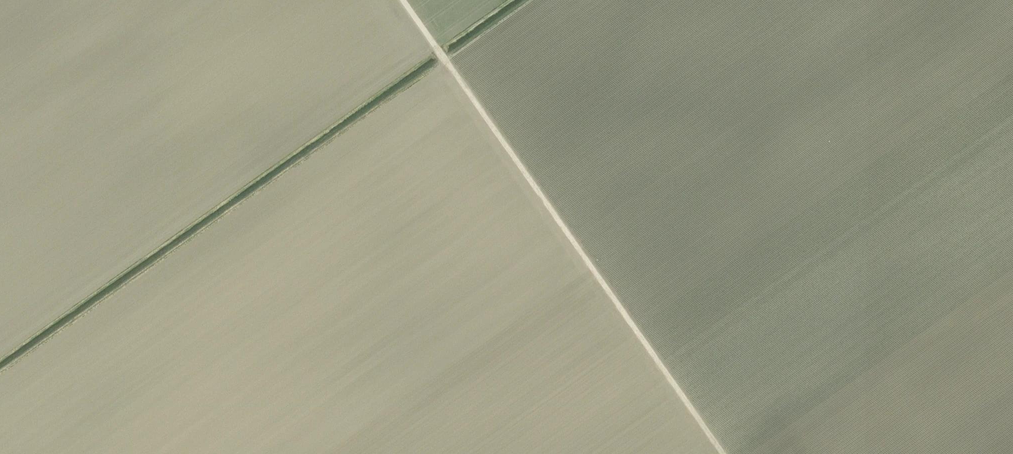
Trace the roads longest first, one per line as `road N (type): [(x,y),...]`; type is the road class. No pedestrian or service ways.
road 1 (track): [(402,0),(724,453)]

